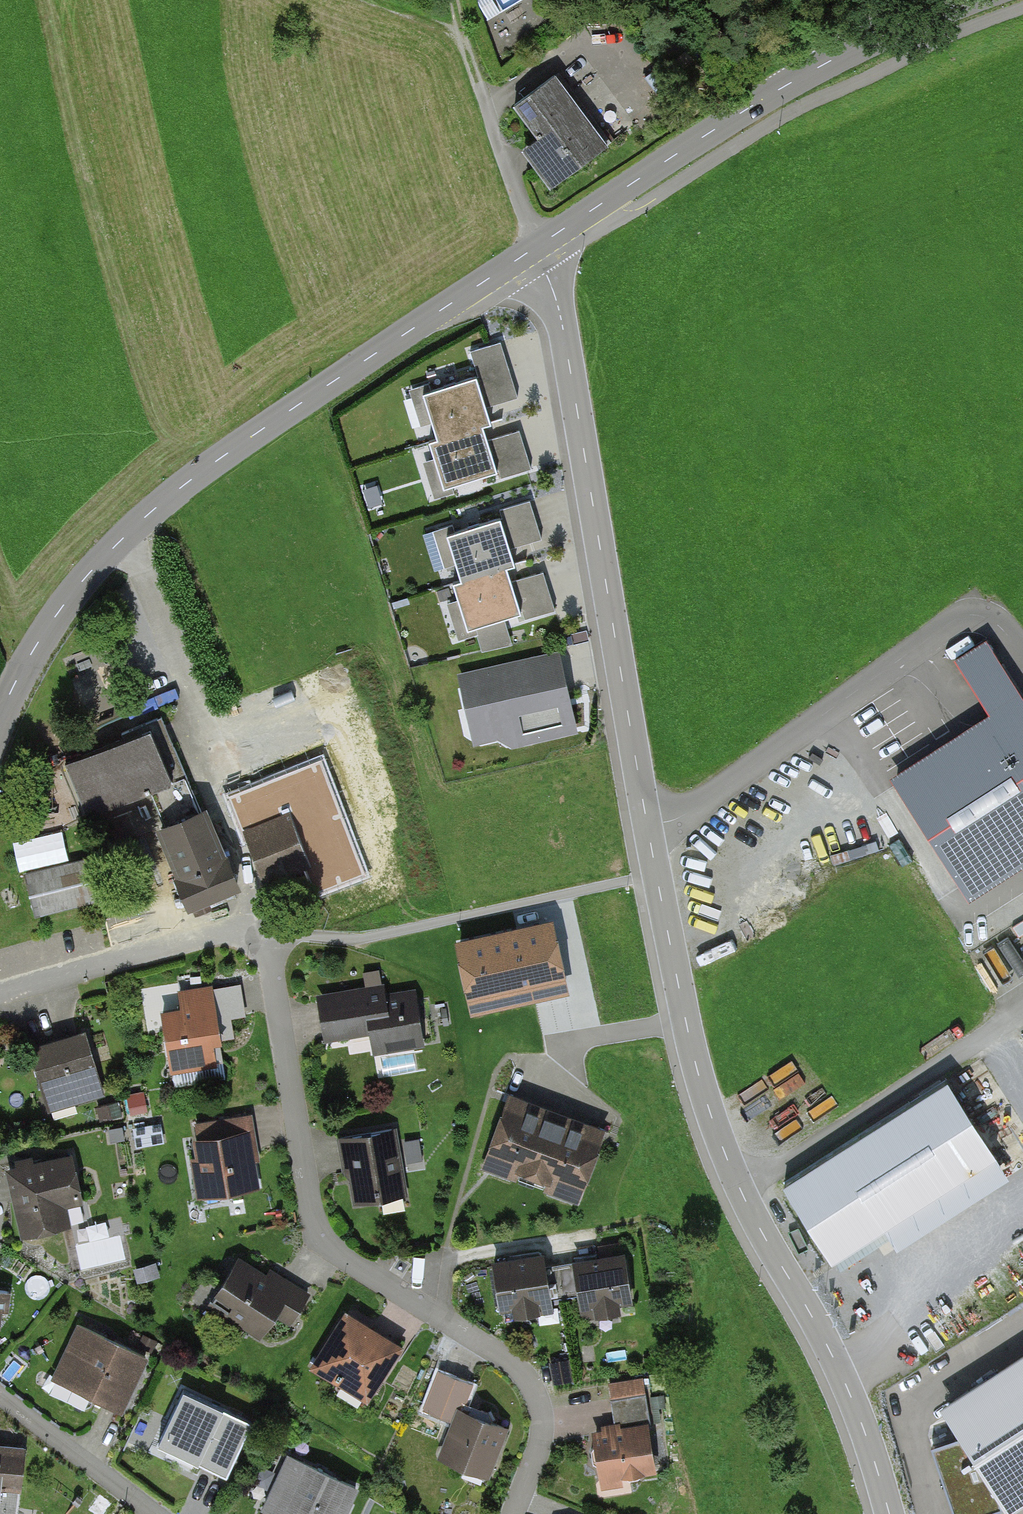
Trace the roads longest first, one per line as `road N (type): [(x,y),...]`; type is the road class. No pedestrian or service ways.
road 1 (residential): [(890,1513),(842,1375),(742,1193),(699,1075),(647,827),(563,331),(534,248)]
road 2 (residential): [(514,1513),(540,1444),(535,1393),(504,1356),(323,1237),(265,933),(204,939),(0,994)]
road 3 (tertiary): [(0,718),(59,610),(154,509),(534,248)]
road 4 (tertiary): [(534,248),(734,116),(856,48)]
road 5 (residential): [(0,1398),(153,1513)]
road 6 (tertiary): [(856,48),(968,0)]

